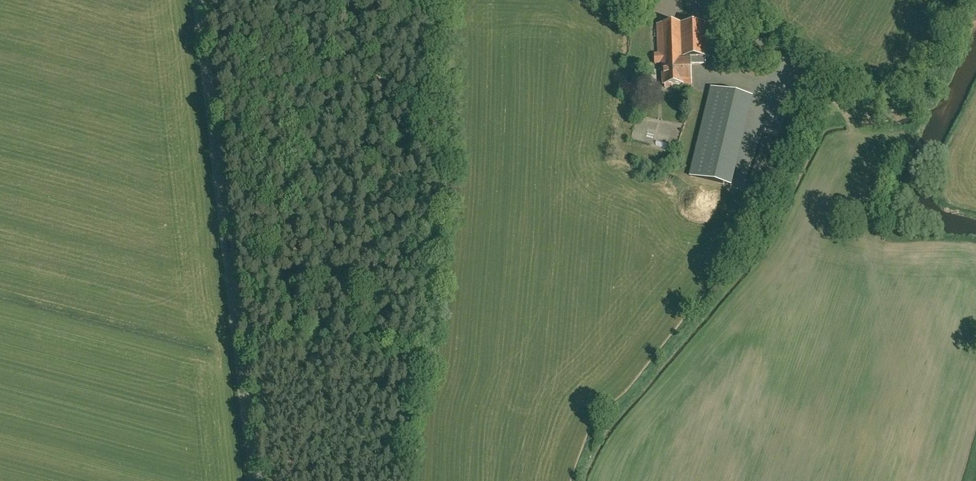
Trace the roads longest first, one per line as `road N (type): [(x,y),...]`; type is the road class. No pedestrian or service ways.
road 1 (tertiary): [(257,480),(198,0)]

